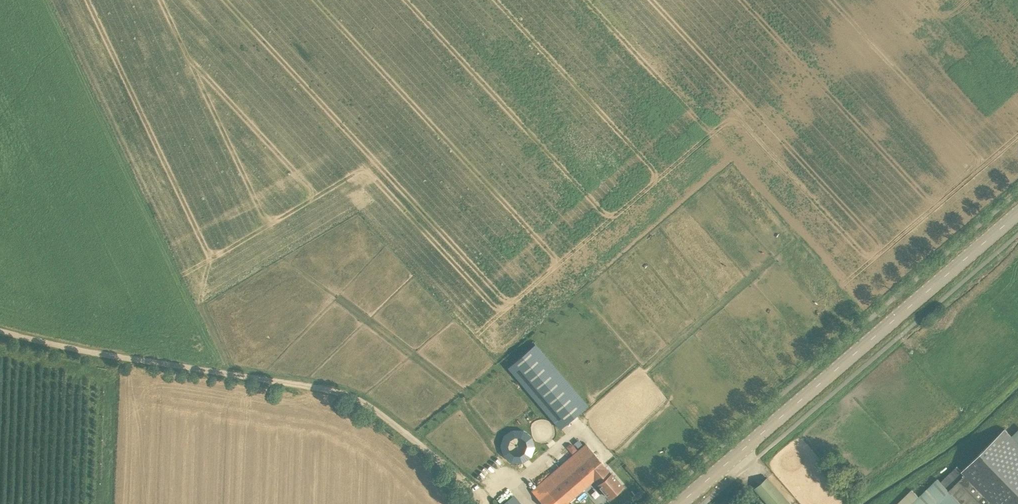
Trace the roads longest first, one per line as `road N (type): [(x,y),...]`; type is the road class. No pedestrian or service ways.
road 1 (unclassified): [(474,503),(397,431),(349,400),(0,331)]
road 2 (tertiary): [(679,503),(1017,215)]

